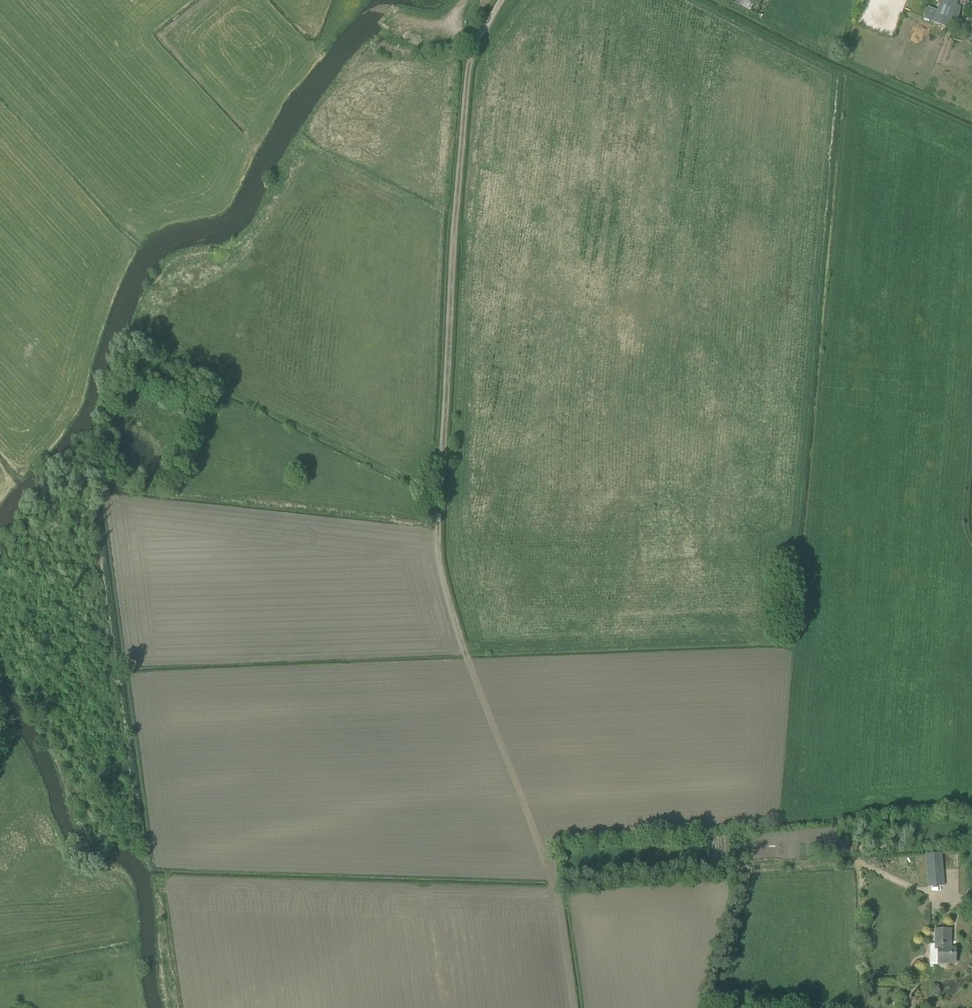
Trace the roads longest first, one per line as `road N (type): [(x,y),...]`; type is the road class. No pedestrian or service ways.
road 1 (track): [(472,57),(437,531),(466,659)]

